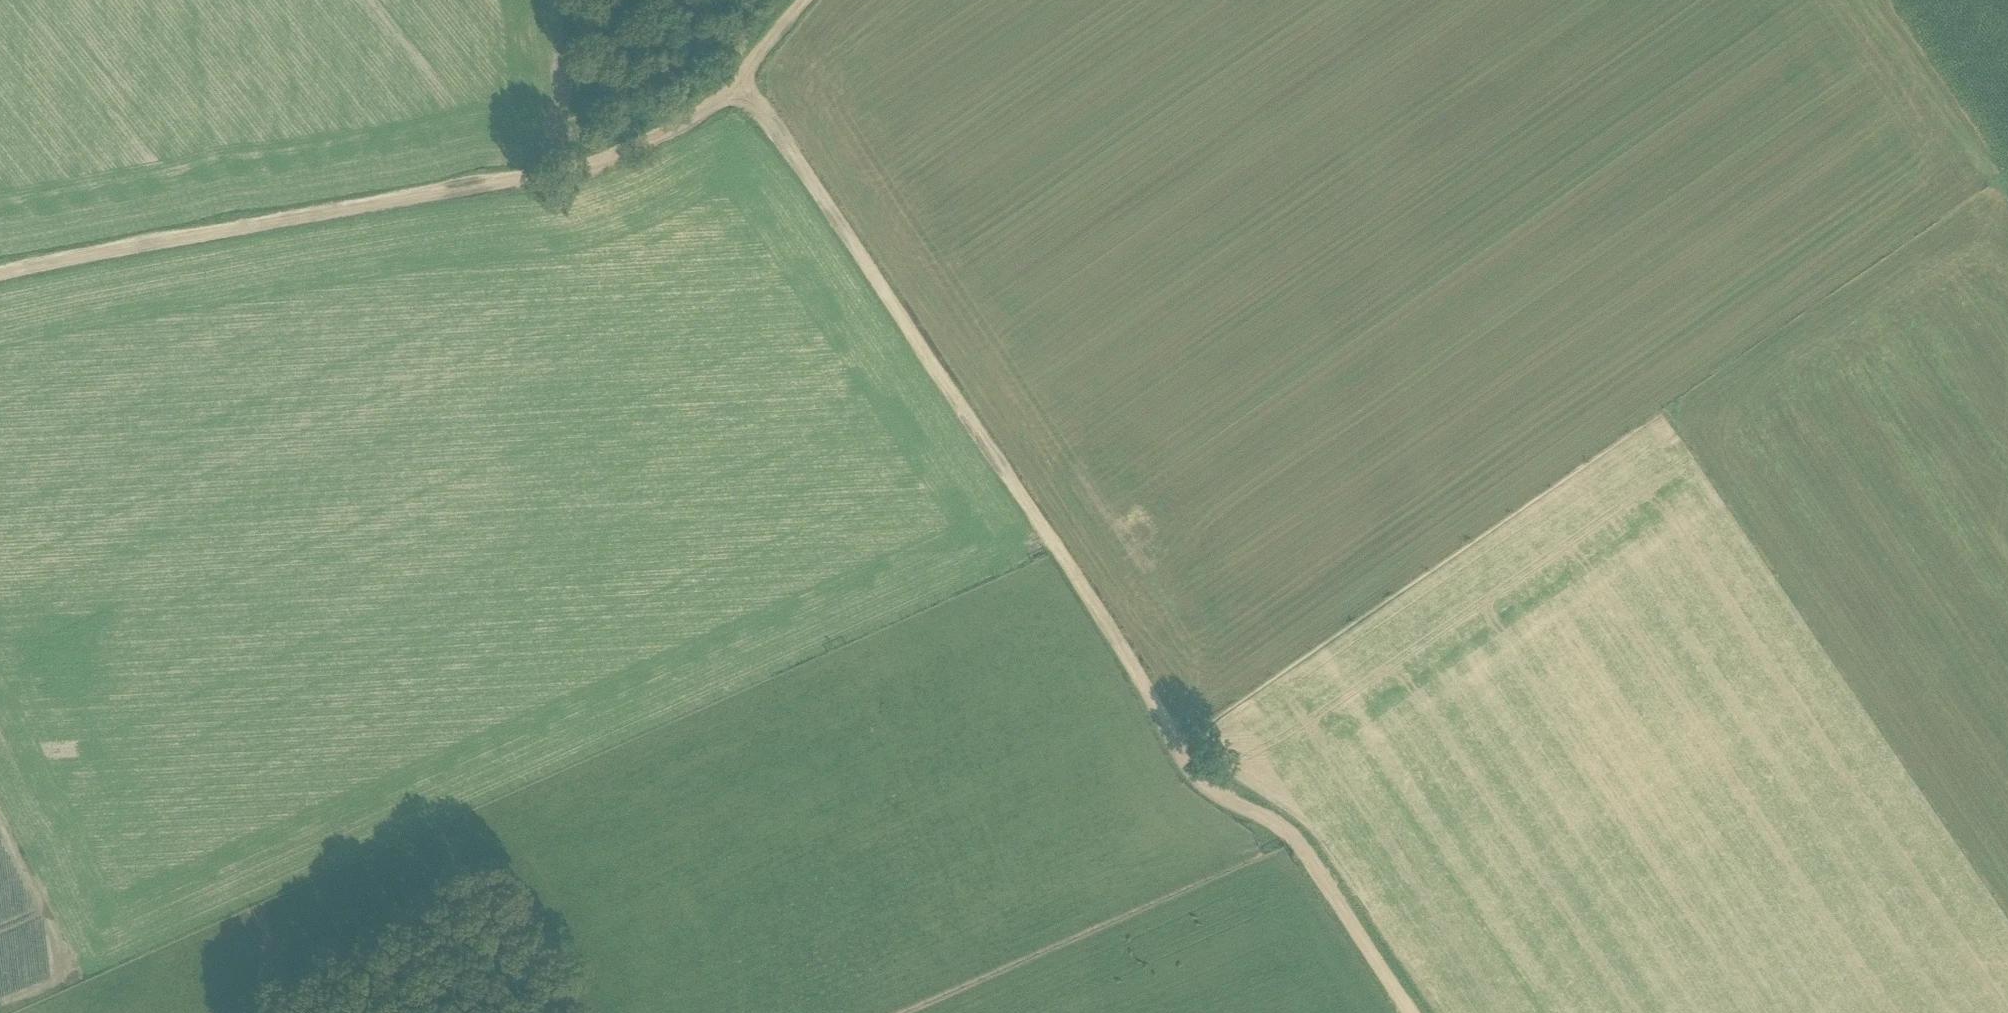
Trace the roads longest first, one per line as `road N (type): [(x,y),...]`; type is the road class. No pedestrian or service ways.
road 1 (track): [(733,89),(770,121),(883,282),(1195,767),(1223,796),(1296,840),(1411,1012)]
road 2 (track): [(0,275),(612,157),(733,89)]

